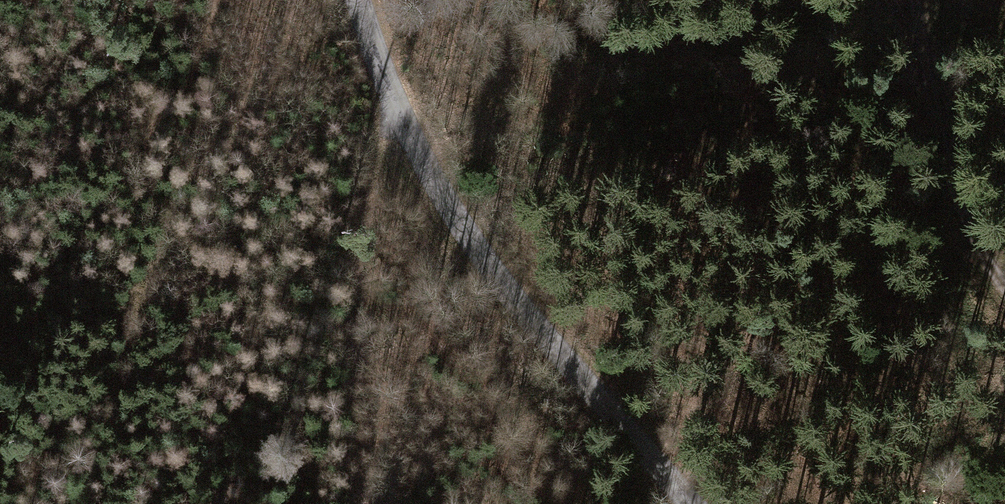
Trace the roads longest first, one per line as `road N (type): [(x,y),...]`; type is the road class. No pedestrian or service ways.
road 1 (tertiary): [(352,0),(430,198),(684,503)]
road 2 (track): [(377,503),(359,330),(363,206),(379,115),(376,65)]
road 3 (track): [(927,0),(981,265),(1004,314)]

